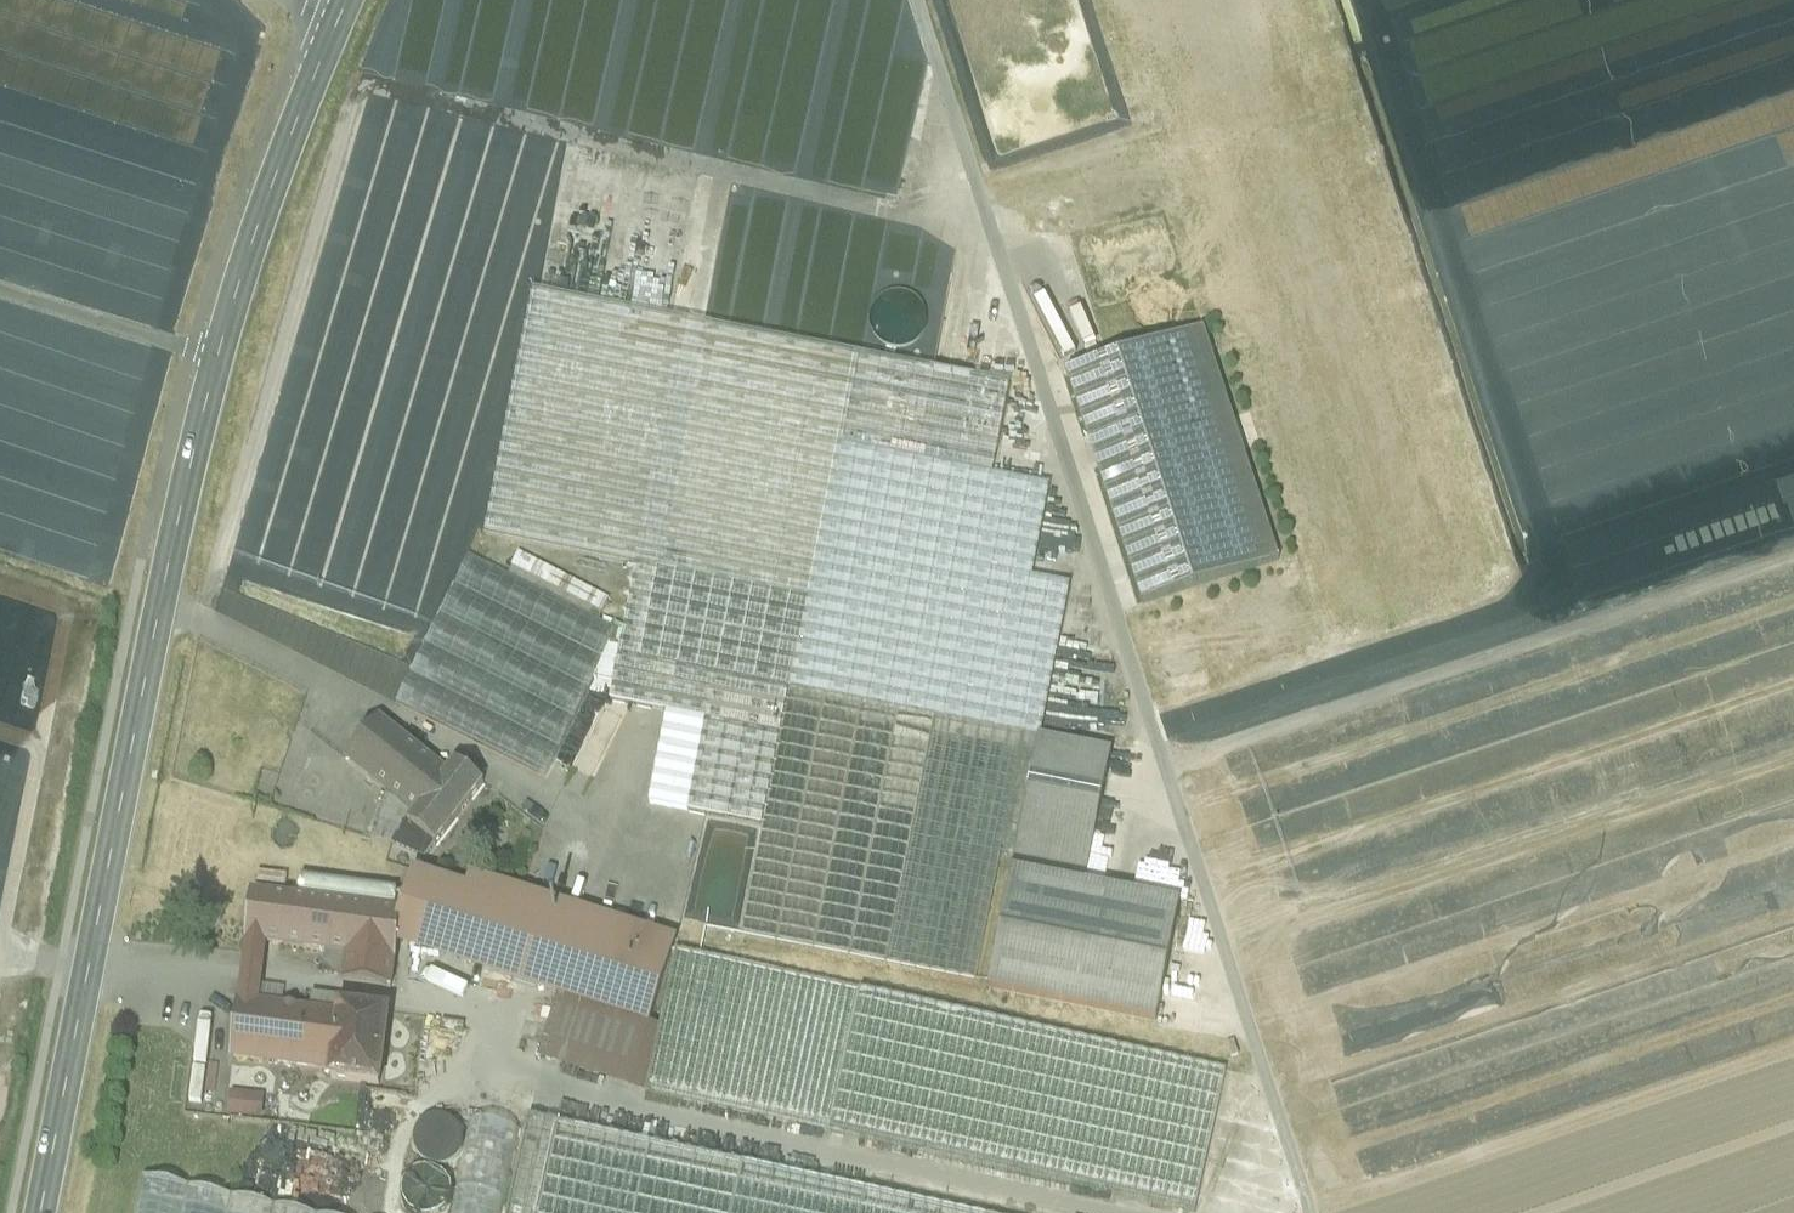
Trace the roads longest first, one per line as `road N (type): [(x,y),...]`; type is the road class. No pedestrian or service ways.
road 1 (track): [(1309,1212),(915,0)]
road 2 (secondary): [(40,1212),(219,359),(340,17)]
road 3 (track): [(203,629),(329,183),(365,86),(912,216),(982,205)]
road 4 (track): [(1368,0),(1563,590),(1152,731)]
road 5 (track): [(1793,556),(1165,769)]
road 6 (track): [(0,587),(65,609),(0,942)]
road 7 (track): [(0,291),(219,359)]

